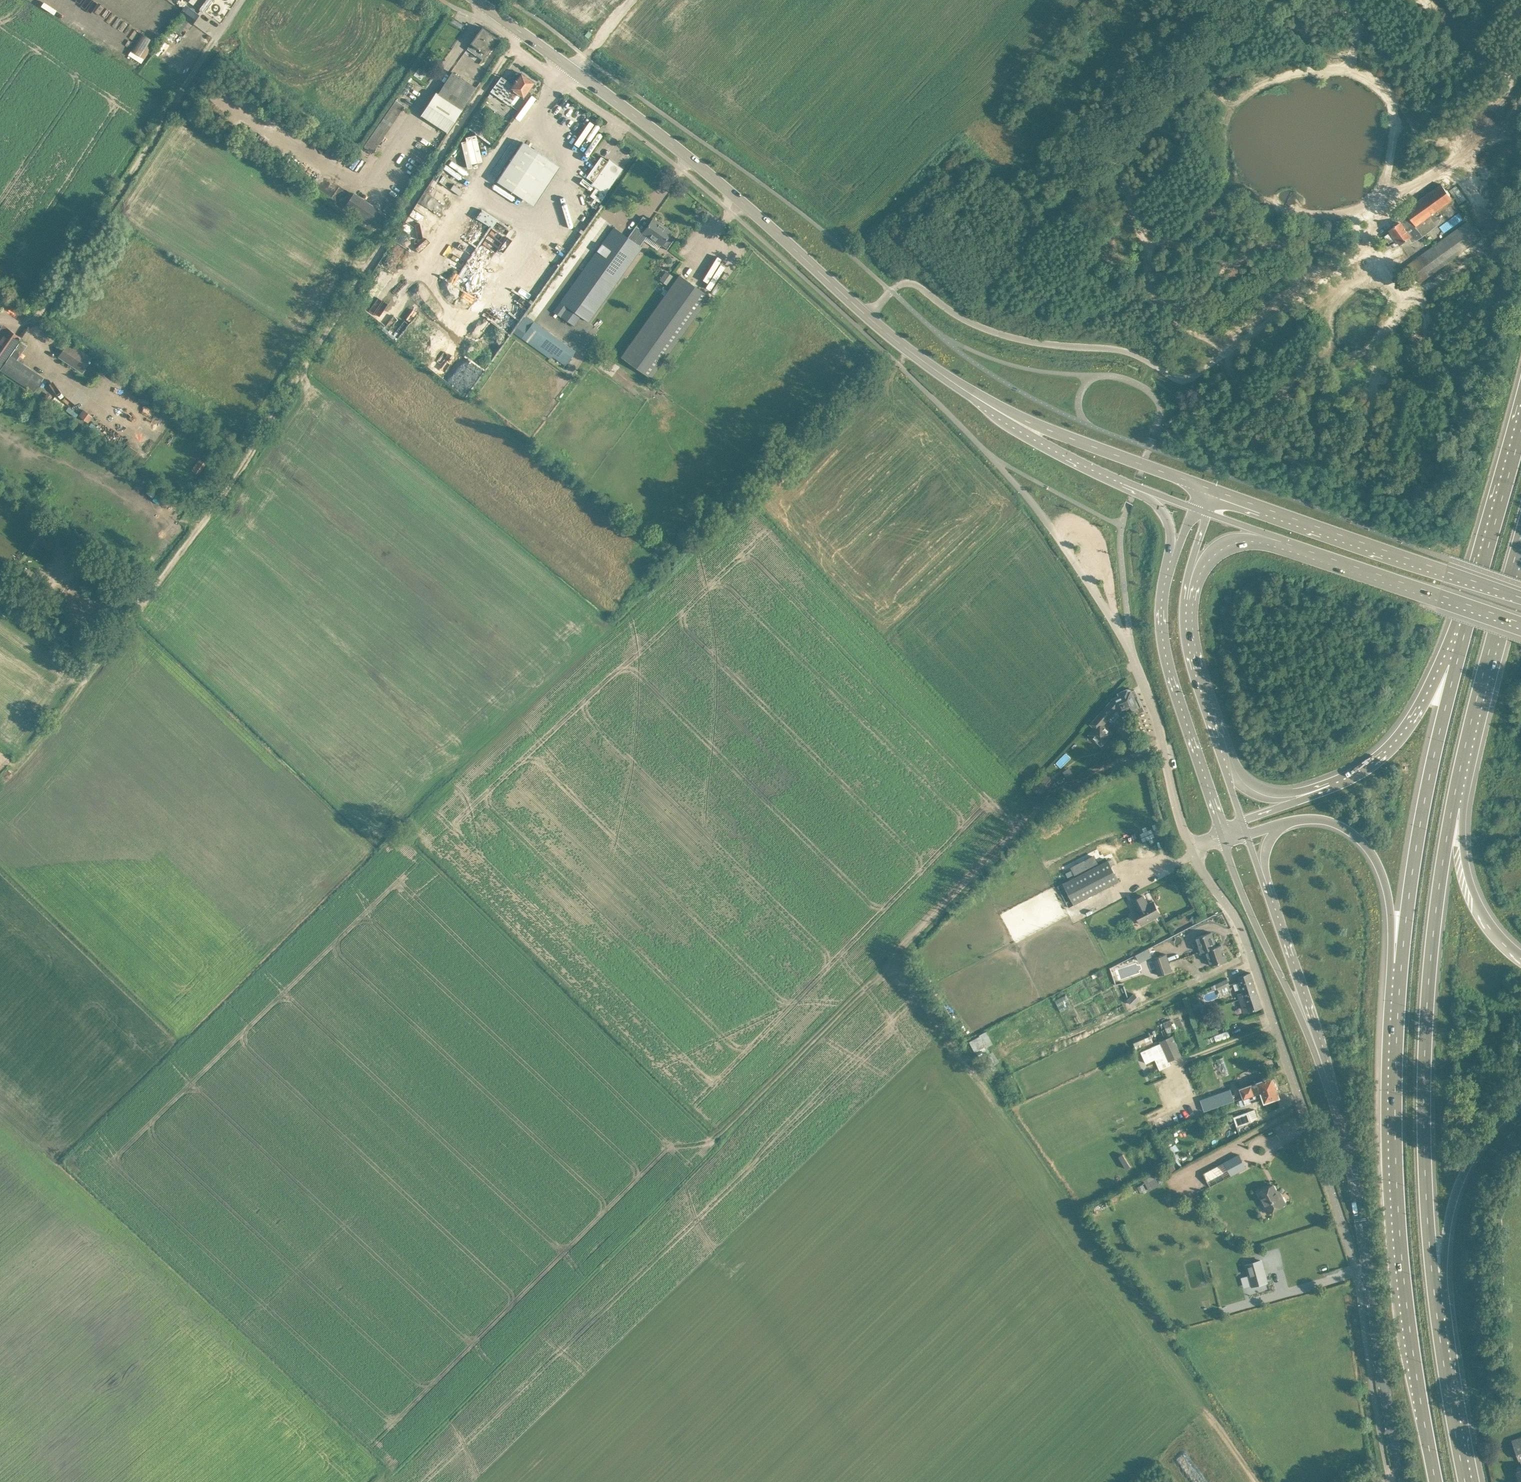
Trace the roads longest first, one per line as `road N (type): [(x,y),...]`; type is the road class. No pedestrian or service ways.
road 1 (unclassified): [(1376,1408),(1348,1247),(1246,935),(1191,849)]
road 2 (residential): [(1366,247),(1195,379),(1180,380),(1111,347),(1017,338),(971,322),(917,285),(902,283),(866,318)]
road 3 (trunk): [(1436,1303),(1424,1058),(1439,872),(1458,778)]
road 4 (trunk): [(1398,992),(1398,1229),(1435,1481)]
road 5 (tertiary): [(1403,1481),(1353,1151),(1311,1034)]
road 6 (trunk): [(1475,596),(1427,783),(1398,992)]
road 7 (tertiary): [(866,318),(689,158),(566,65)]
road 8 (unclassified): [(1051,531),(1132,657),(1191,849)]
road 9 (tertiary): [(1520,597),(1207,490)]
road 10 (tertiary): [(1171,561),(1164,654),(1219,828)]
road 11 (tertiary): [(1276,542),(1520,622)]
road 12 (trunk): [(1458,778),(1520,535)]
road 13 (trunk): [(1475,596),(1405,729),(1336,783)]
road 14 (trunk): [(1287,823),(1339,826),(1375,862),(1389,902),(1398,992)]
road 15 (trunk): [(1436,1303),(1462,1180),(1483,1144),(1520,1104)]
road 16 (tertiary): [(1223,843),(1311,1034)]
road 17 (tertiary): [(1207,490),(1018,421)]
road 18 (trunk): [(1520,959),(1494,933),(1470,886),(1458,778)]
road 19 (tertiary): [(1018,421),(866,318)]
road 20 (trunk): [(1465,1481),(1436,1303)]
road 21 (trunk): [(1520,427),(1475,596)]
road 22 (tertiary): [(1222,751),(1192,652),(1189,589)]
road 23 (tertiary): [(1311,1034),(1265,884)]
road 24 (trunk): [(1336,783),(1265,794),(1222,751)]
road 25 (tertiary): [(1018,421),(1043,445),(1124,483)]

